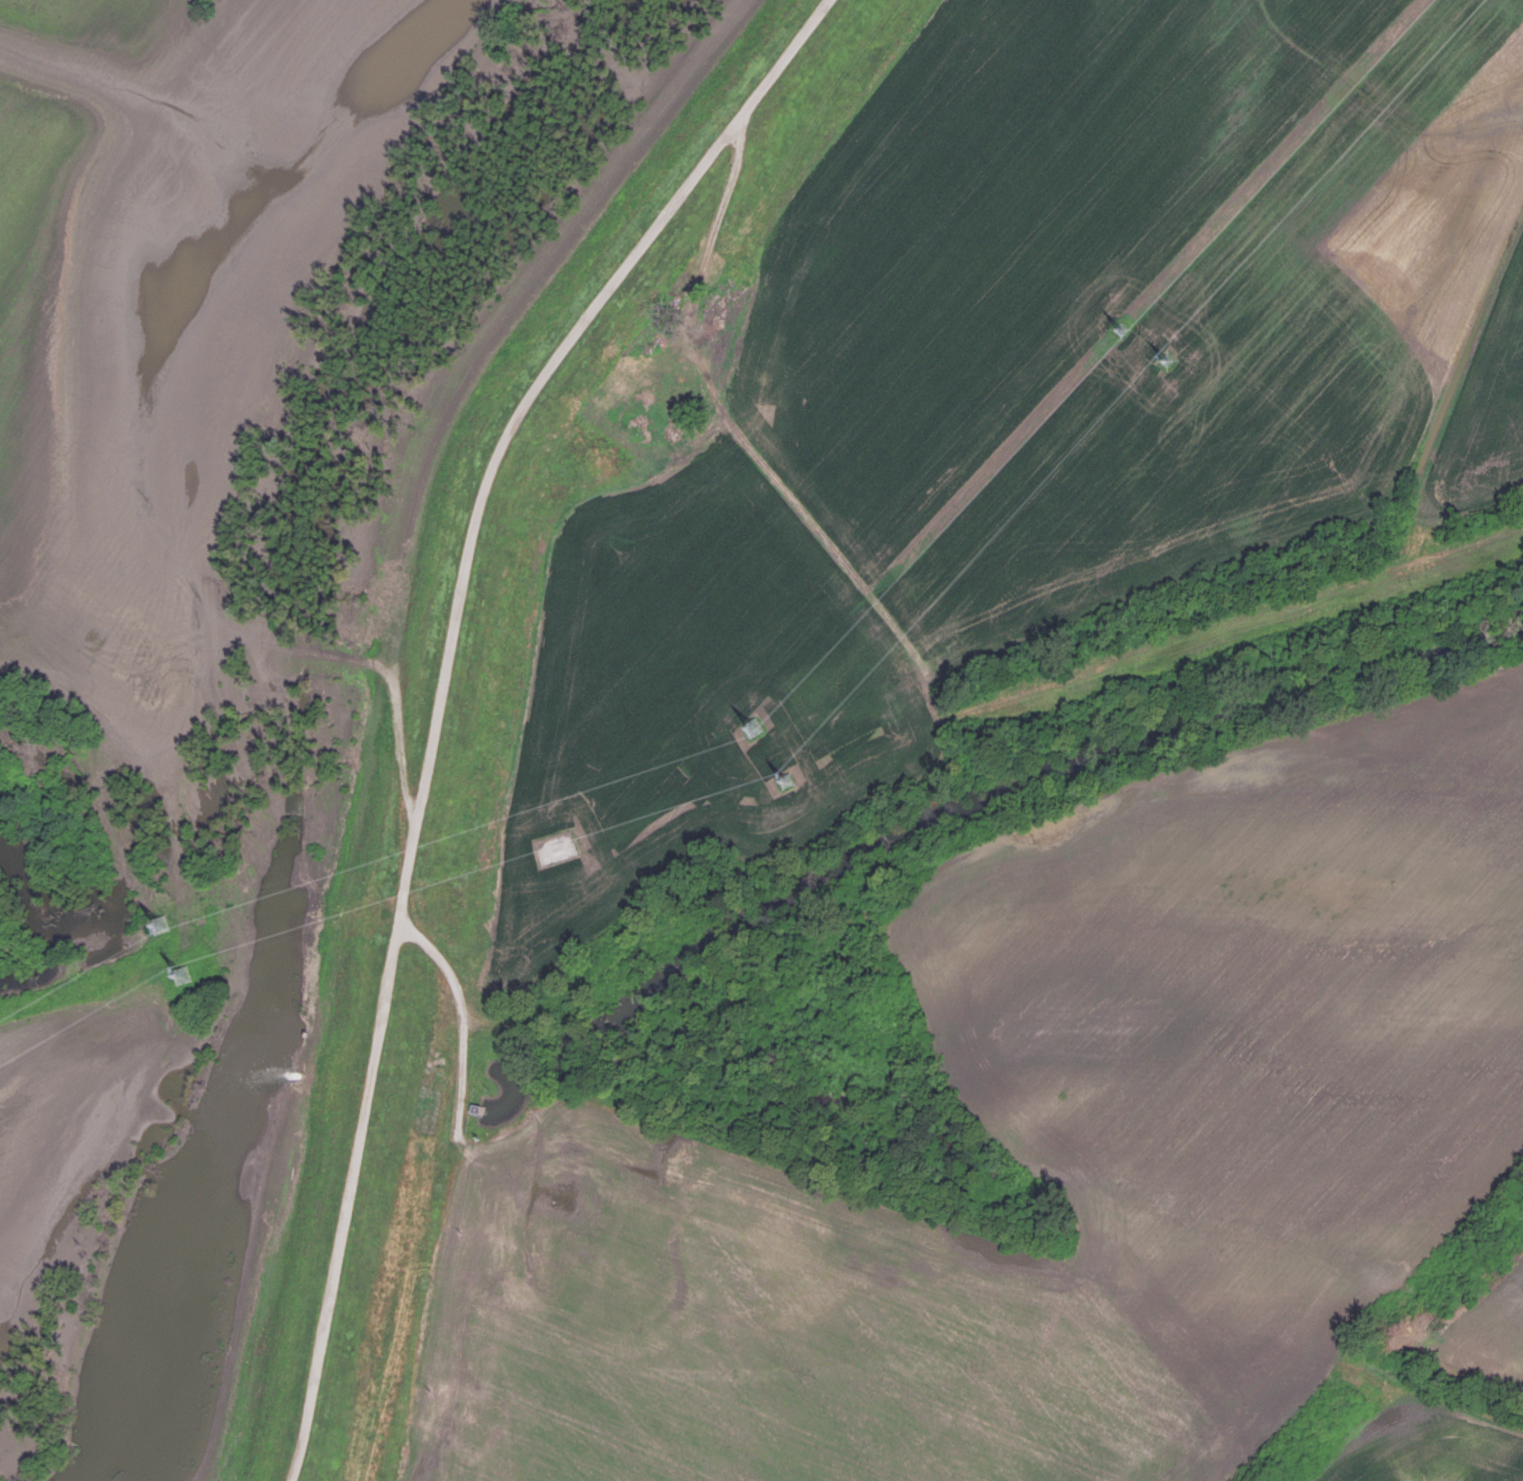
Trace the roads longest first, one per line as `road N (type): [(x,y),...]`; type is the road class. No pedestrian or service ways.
road 1 (residential): [(295,1480),(478,529),(511,442),(560,363),(829,0)]

